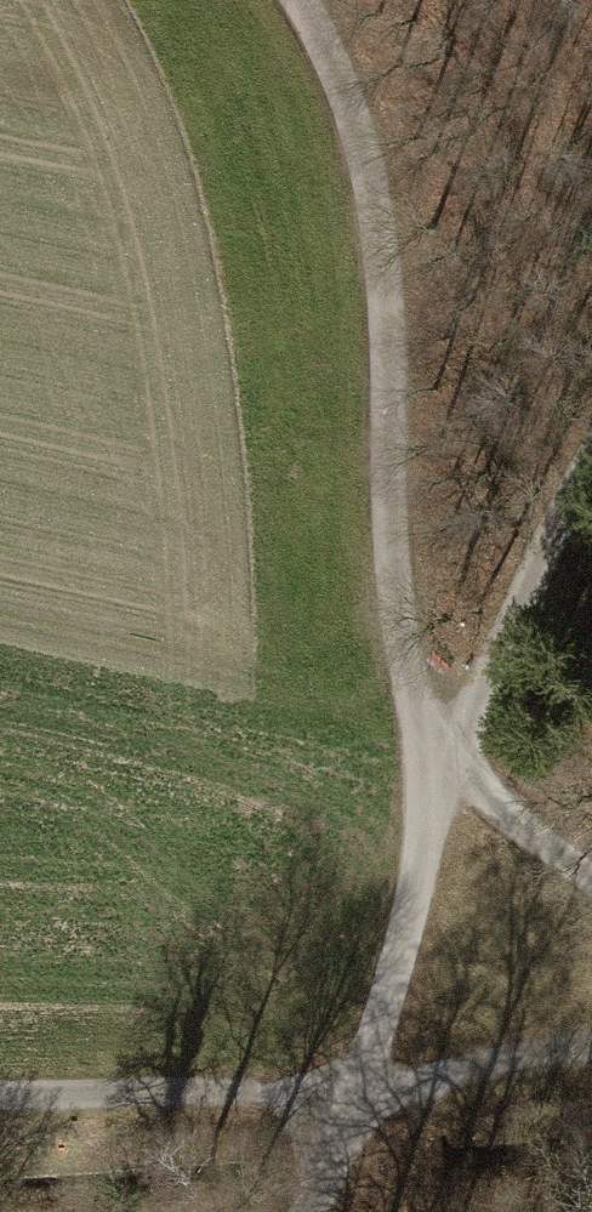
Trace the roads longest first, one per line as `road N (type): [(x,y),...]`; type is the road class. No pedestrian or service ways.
road 1 (track): [(303,0),(349,94),(375,190),(386,287),(391,547),(406,665),(438,782)]
road 2 (track): [(0,1095),(356,1089)]
road 3 (track): [(591,464),(438,782)]
road 4 (track): [(438,782),(396,966),(356,1089)]
road 5 (track): [(356,1089),(591,1051)]
road 6 (track): [(438,782),(527,825),(591,869)]
road 7 (track): [(356,1089),(302,1211)]

